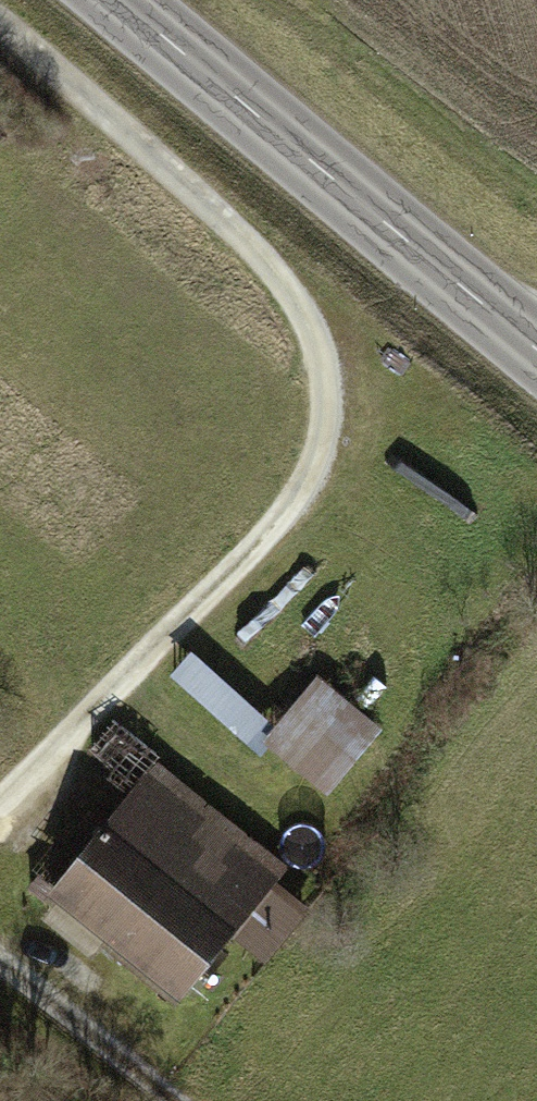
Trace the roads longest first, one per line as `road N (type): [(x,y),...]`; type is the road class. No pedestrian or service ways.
road 1 (residential): [(0,26),(292,302),(334,386),(328,428),(289,511),(0,801)]
road 2 (tertiary): [(536,345),(124,0)]
road 3 (track): [(167,1100),(0,961)]

